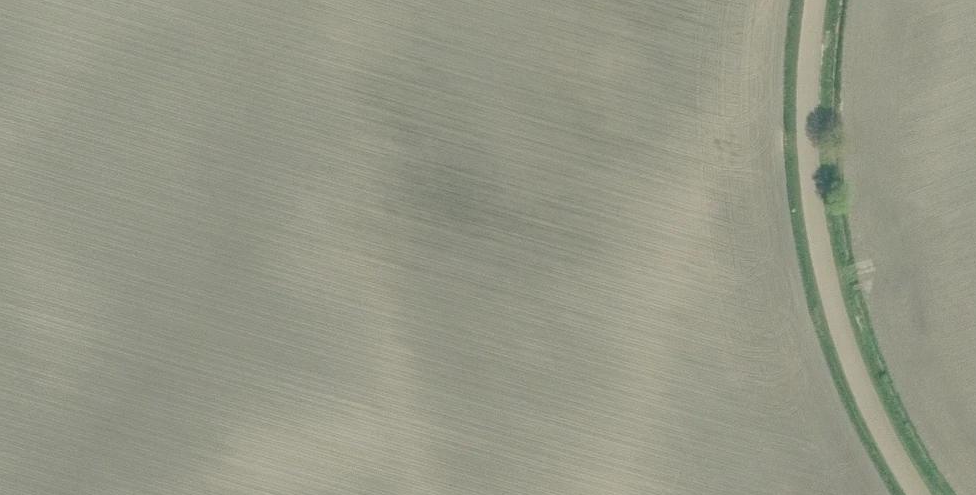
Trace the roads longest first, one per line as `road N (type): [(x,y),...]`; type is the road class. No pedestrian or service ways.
road 1 (tertiary): [(918,494),(870,402),(818,230),(806,137),(820,0)]

